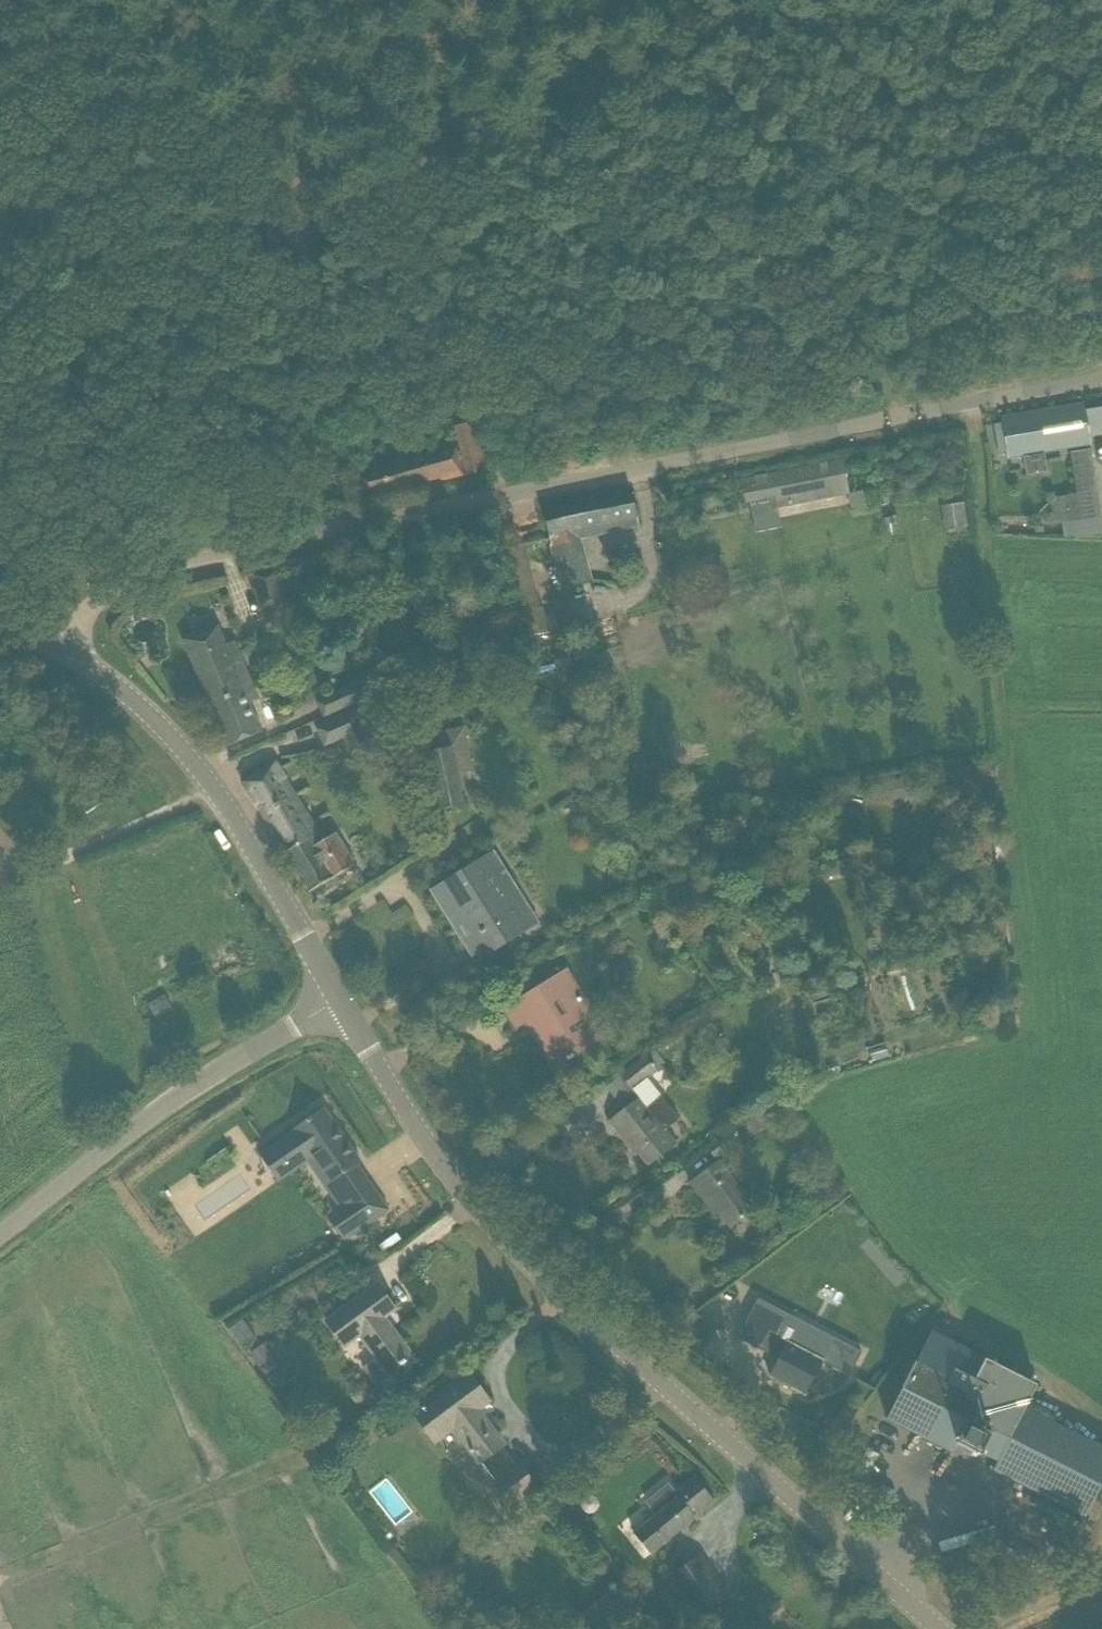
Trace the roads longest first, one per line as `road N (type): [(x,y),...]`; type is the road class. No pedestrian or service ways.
road 1 (unclassified): [(50,645),(137,575),(173,564),(1101,376)]
road 2 (tertiary): [(941,1628),(527,1260),(463,1188),(338,1000)]
road 3 (track): [(122,324),(796,0)]
road 4 (tertiary): [(338,1000),(231,809),(184,751),(108,676),(50,645)]
road 5 (track): [(660,65),(906,418)]
road 6 (unclassified): [(0,1234),(202,1081),(338,1000)]
road 7 (track): [(1010,783),(972,404)]
road 8 (track): [(122,324),(35,0)]
road 9 (track): [(0,1580),(284,1461)]
road 10 (track): [(293,241),(266,139),(279,88),(227,0)]
road 11 (track): [(214,788),(107,842),(0,874)]
road 12 (track): [(172,520),(122,324)]
road 13 (track): [(0,573),(172,520)]

